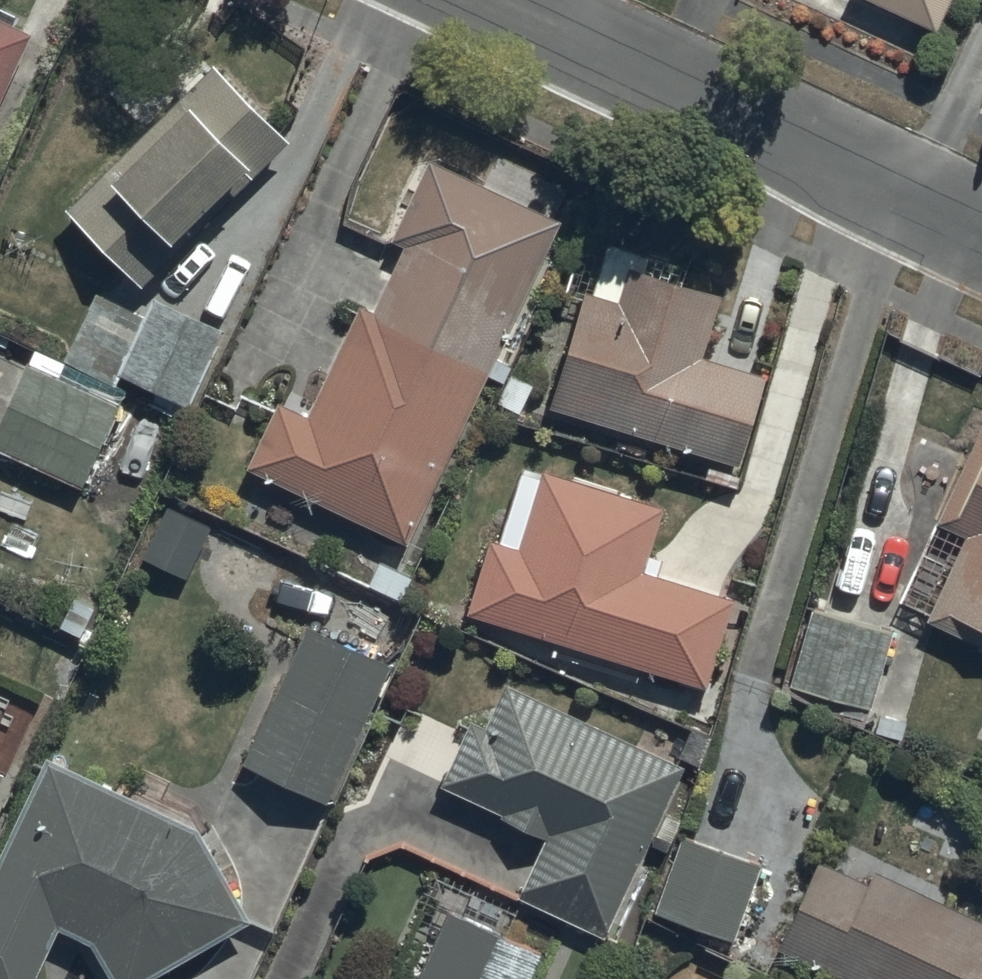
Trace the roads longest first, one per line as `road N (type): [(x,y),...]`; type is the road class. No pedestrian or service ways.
road 1 (residential): [(507,0),(981,219)]

